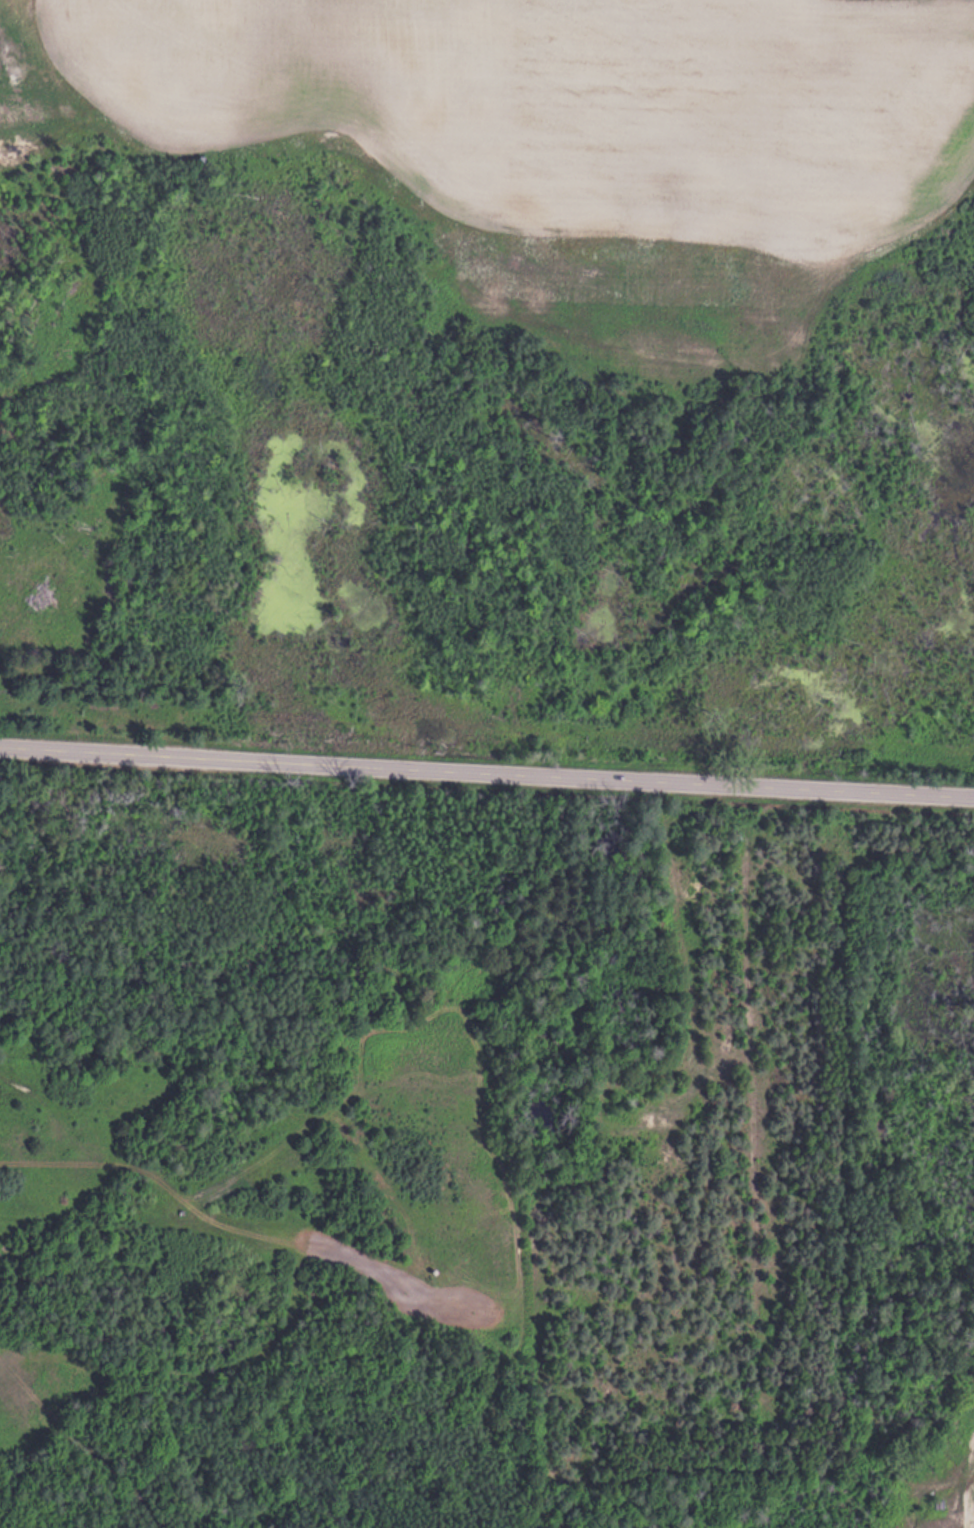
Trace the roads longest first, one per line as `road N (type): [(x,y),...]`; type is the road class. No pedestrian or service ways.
road 1 (residential): [(973,795),(0,746)]

